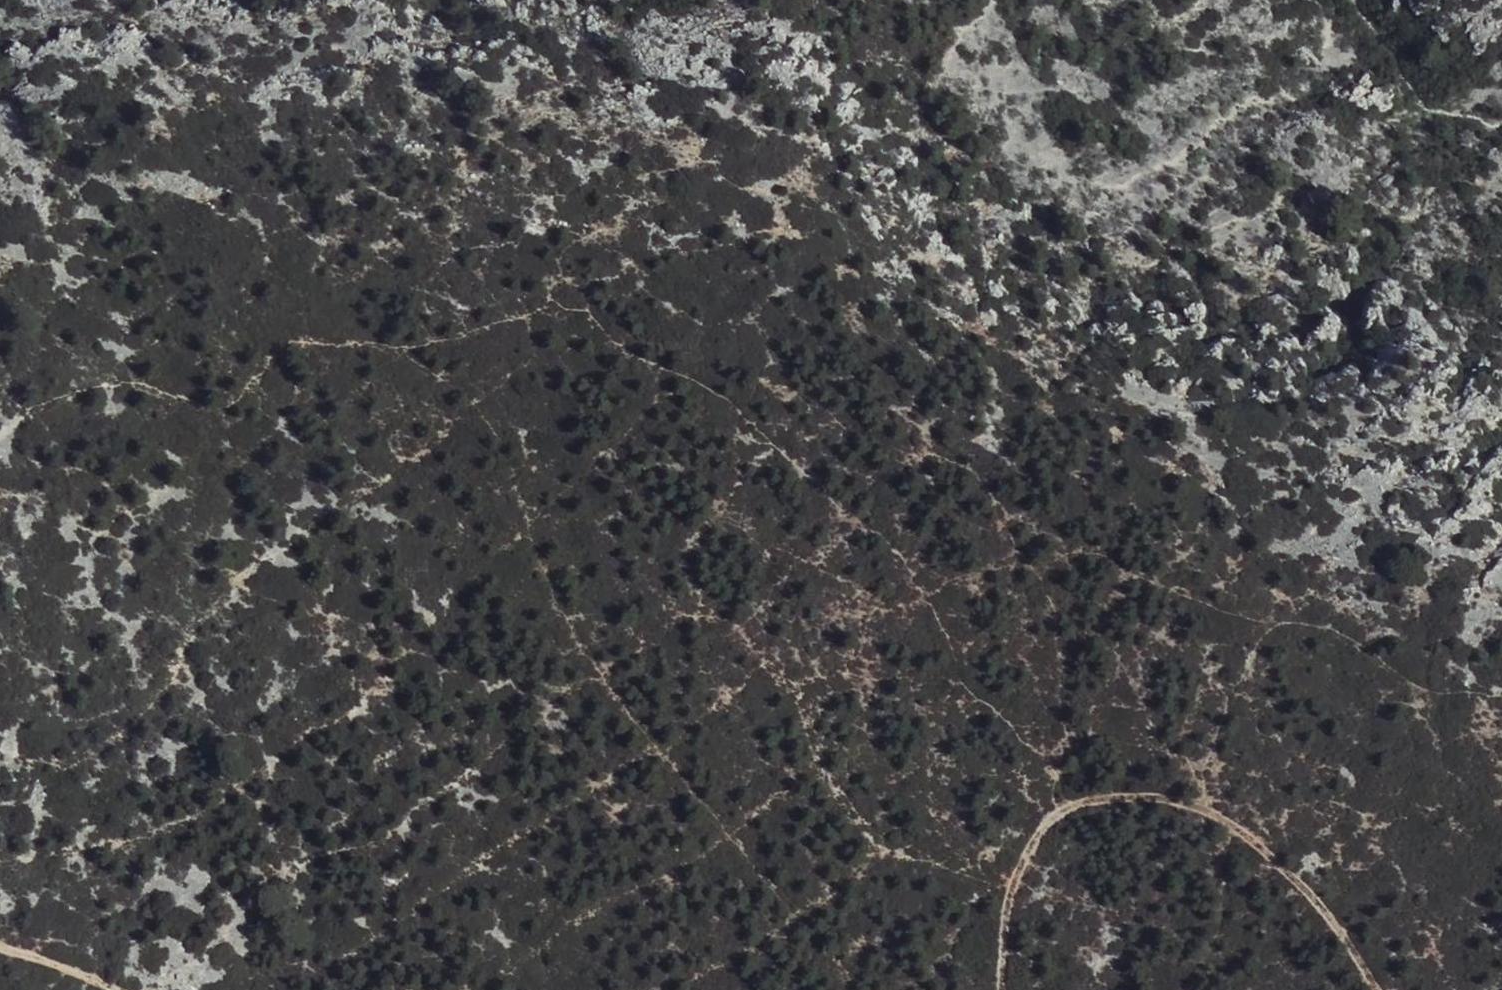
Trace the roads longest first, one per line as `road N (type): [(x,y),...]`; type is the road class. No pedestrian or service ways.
road 1 (track): [(1375,989),(1291,875),(1201,811),(1152,797),(1074,807),(1047,827),(1008,900),(1001,989)]
road 2 (track): [(0,944),(113,989)]

